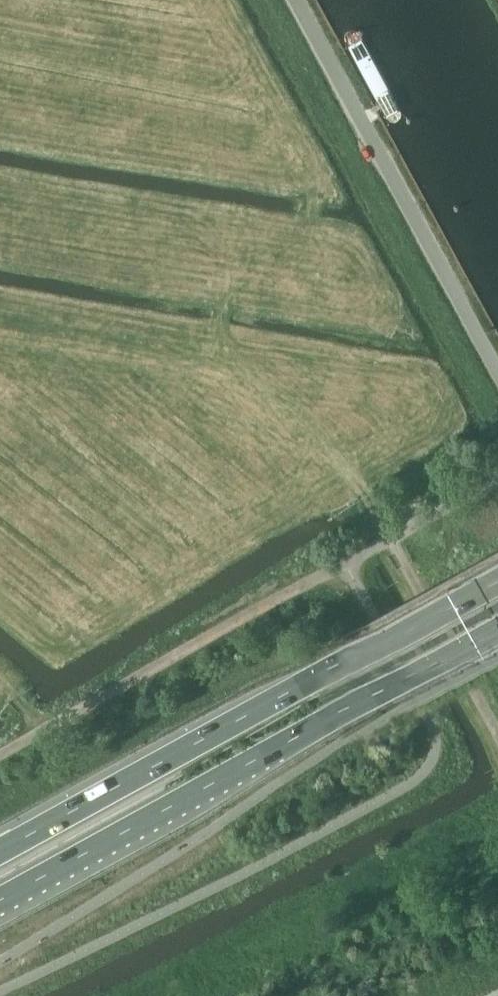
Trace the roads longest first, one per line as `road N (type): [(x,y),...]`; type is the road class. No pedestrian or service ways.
road 1 (track): [(497,735),(392,536),(0,757)]
road 2 (motorway): [(0,902),(497,625)]
road 3 (motorway): [(497,577),(0,851)]
road 4 (unclassified): [(497,374),(294,0)]

